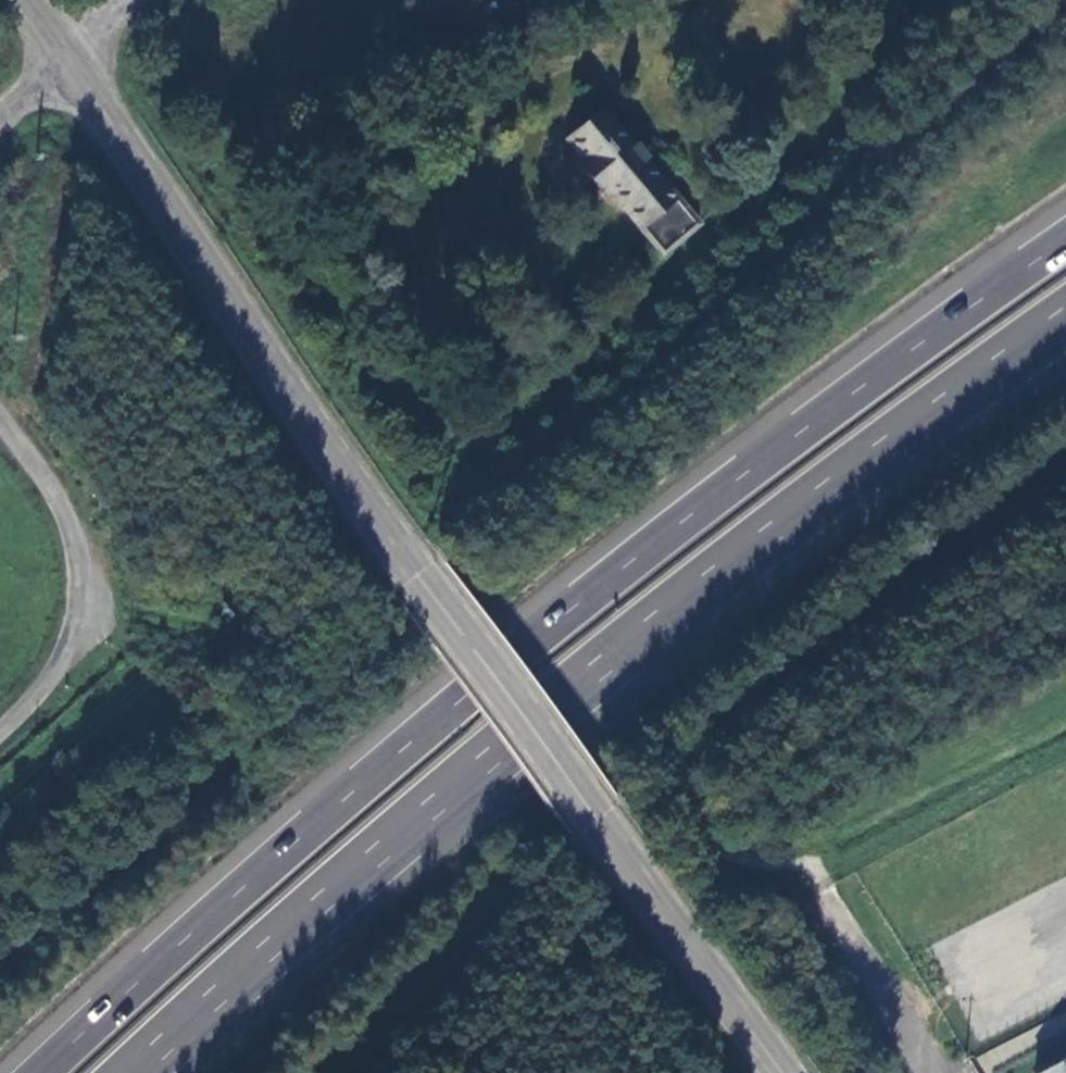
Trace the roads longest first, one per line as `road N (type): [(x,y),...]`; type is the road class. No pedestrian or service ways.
road 1 (motorway): [(1065,246),(871,385),(526,652),(334,812),(48,1072)]
road 2 (tertiary): [(71,59),(415,583),(778,1072)]
road 3 (motorway): [(135,1072),(610,660),(1065,320)]
road 4 (unclassified): [(0,419),(57,495),(86,571),(75,651),(49,690),(0,737)]
road 5 (unclassified): [(936,1072),(847,919)]

